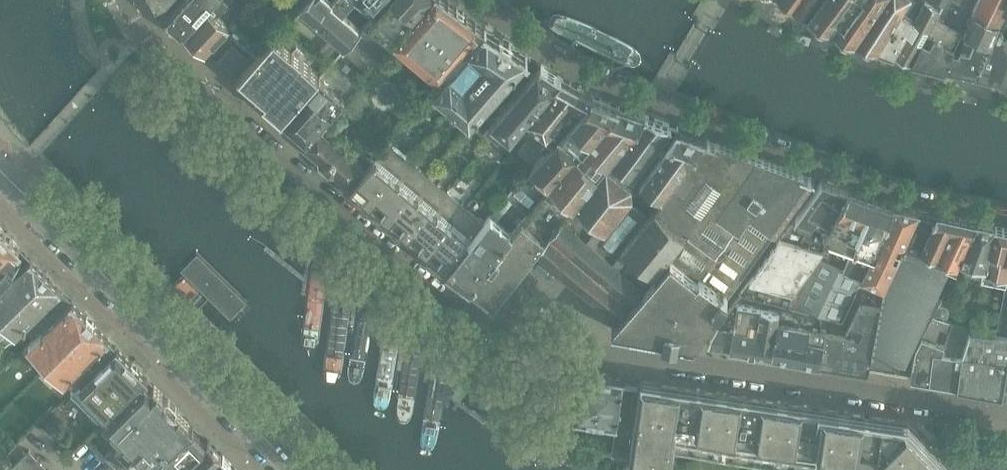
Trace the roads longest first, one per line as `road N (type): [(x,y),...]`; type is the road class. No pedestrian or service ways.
road 1 (unclassified): [(127,0),(156,52),(206,99),(430,293),(487,330),(579,354),(1006,414)]
road 2 (residential): [(473,0),(594,81),(646,103),(910,200),(1006,221)]
road 3 (tertiary): [(0,171),(295,469)]
road 4 (residential): [(1006,97),(918,75),(751,0)]

